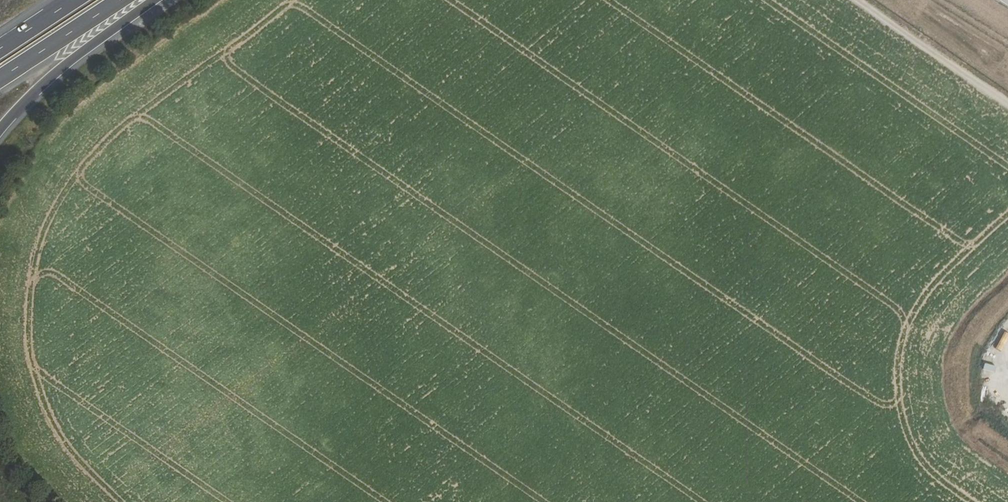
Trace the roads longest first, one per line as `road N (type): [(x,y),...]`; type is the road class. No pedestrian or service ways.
road 1 (motorway): [(0,129),(153,0)]
road 2 (track): [(1007,98),(864,0)]
road 3 (trunk): [(0,76),(116,0)]

